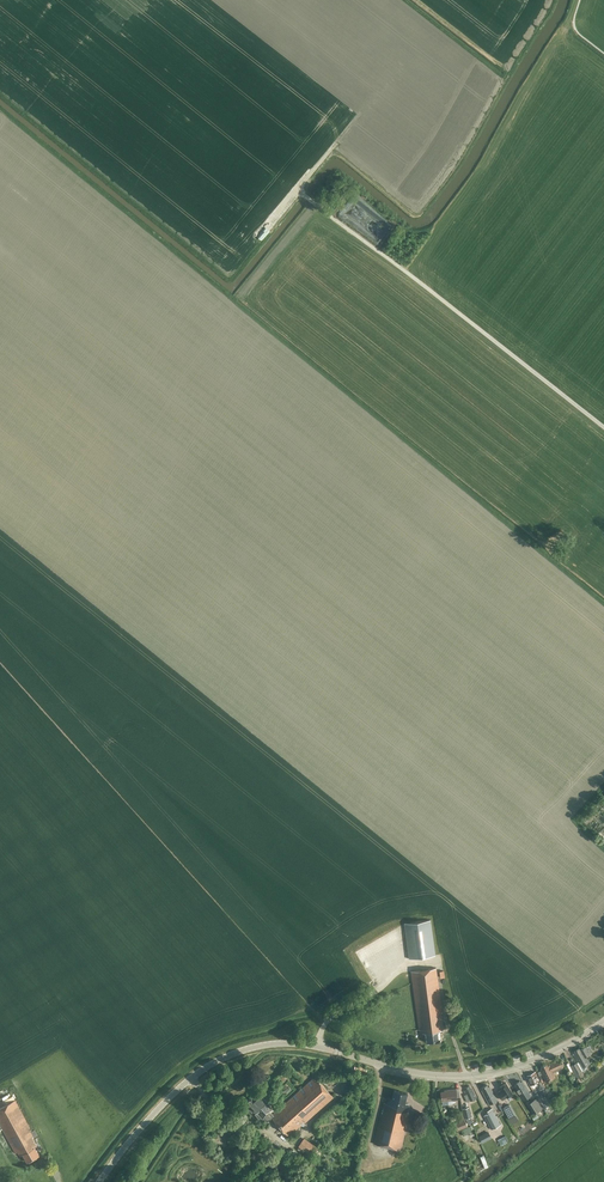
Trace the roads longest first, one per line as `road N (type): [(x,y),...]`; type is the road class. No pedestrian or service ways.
road 1 (tertiary): [(98,1181),(189,1079),(250,1048),(316,1046),(413,1073),(469,1076),(532,1062),(603,1022)]

